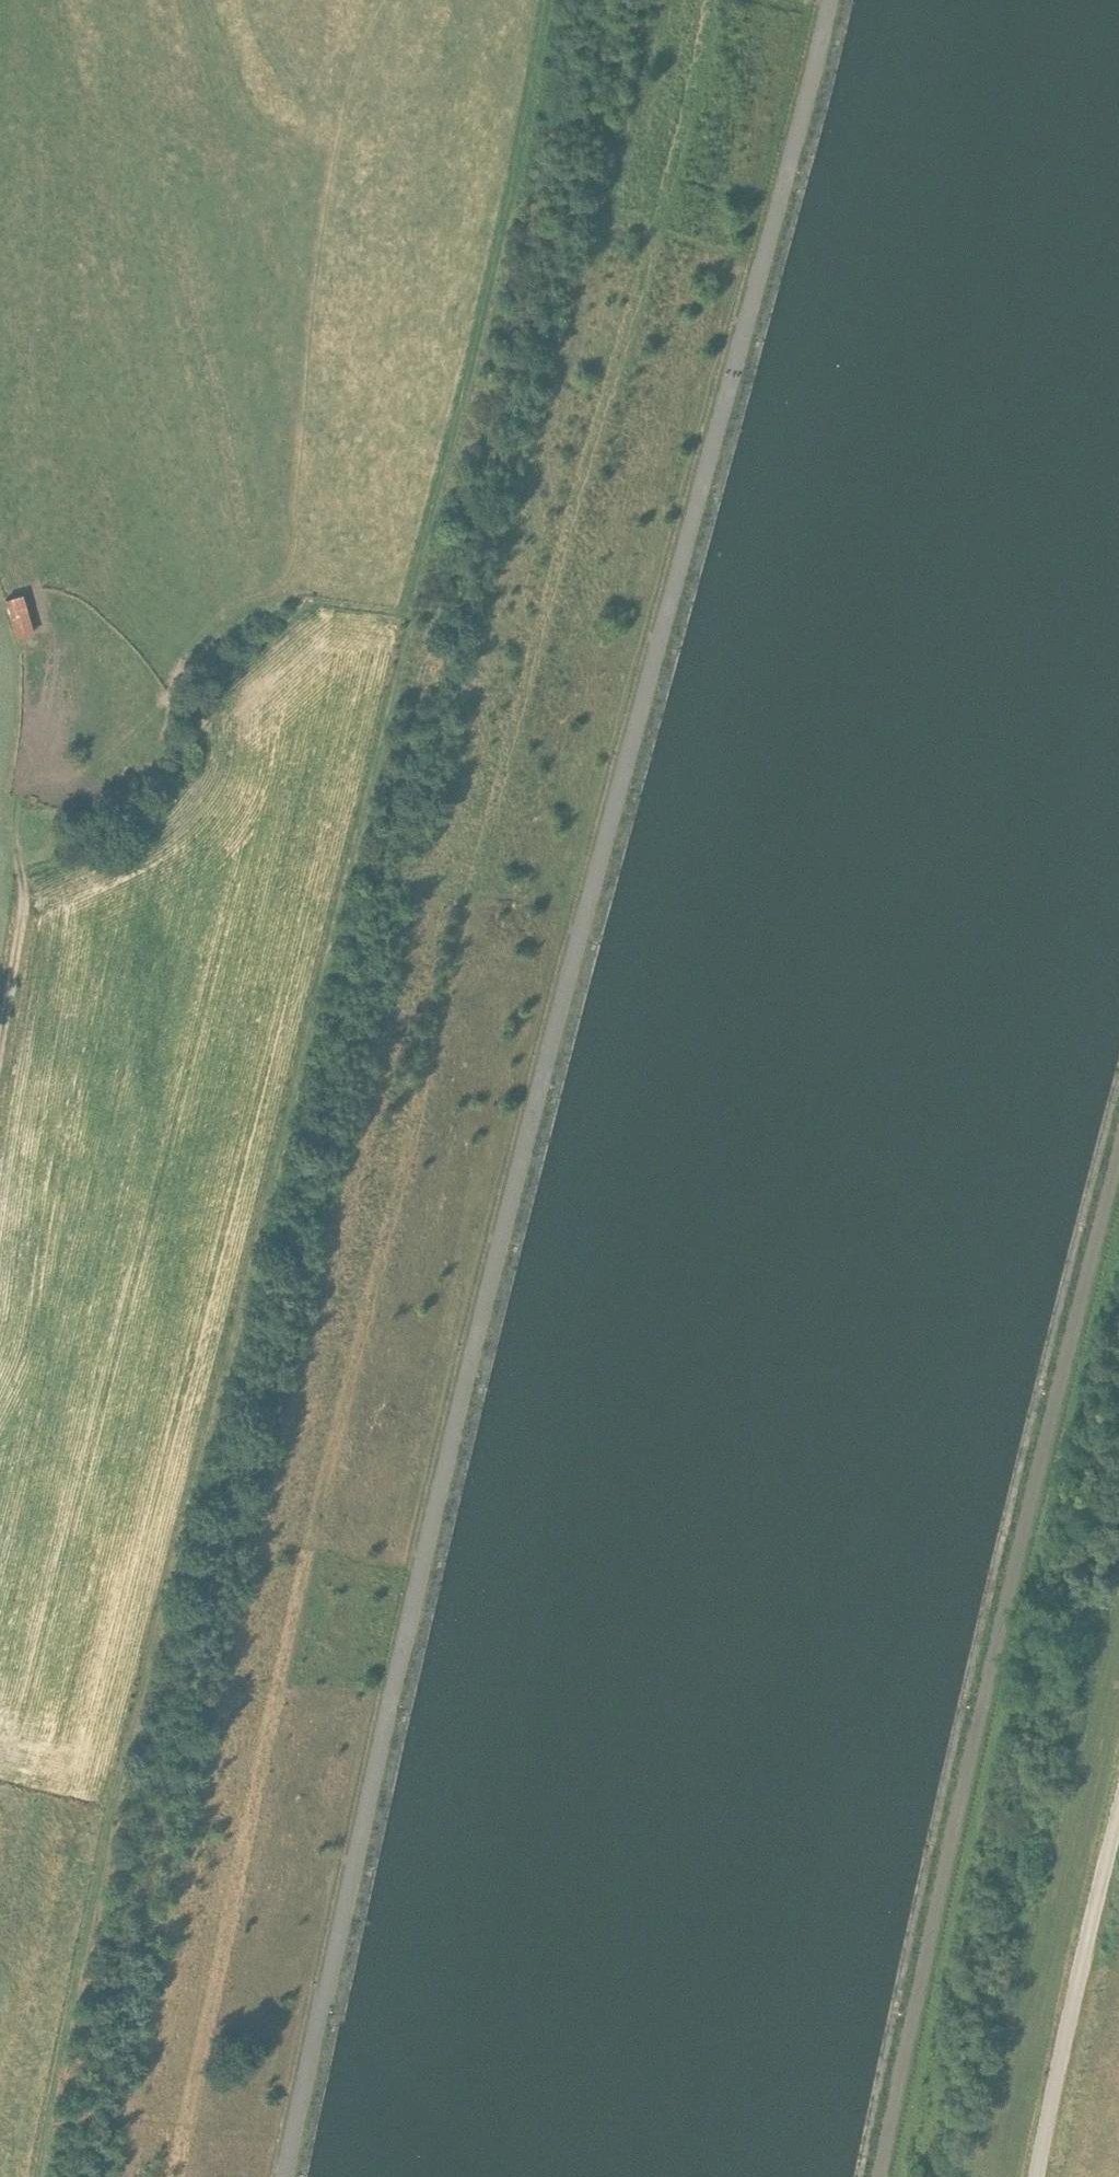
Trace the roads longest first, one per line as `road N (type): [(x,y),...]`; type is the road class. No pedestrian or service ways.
road 1 (unclassified): [(1035,2176),(1118,1804)]
road 2 (track): [(0,1026),(24,881)]

